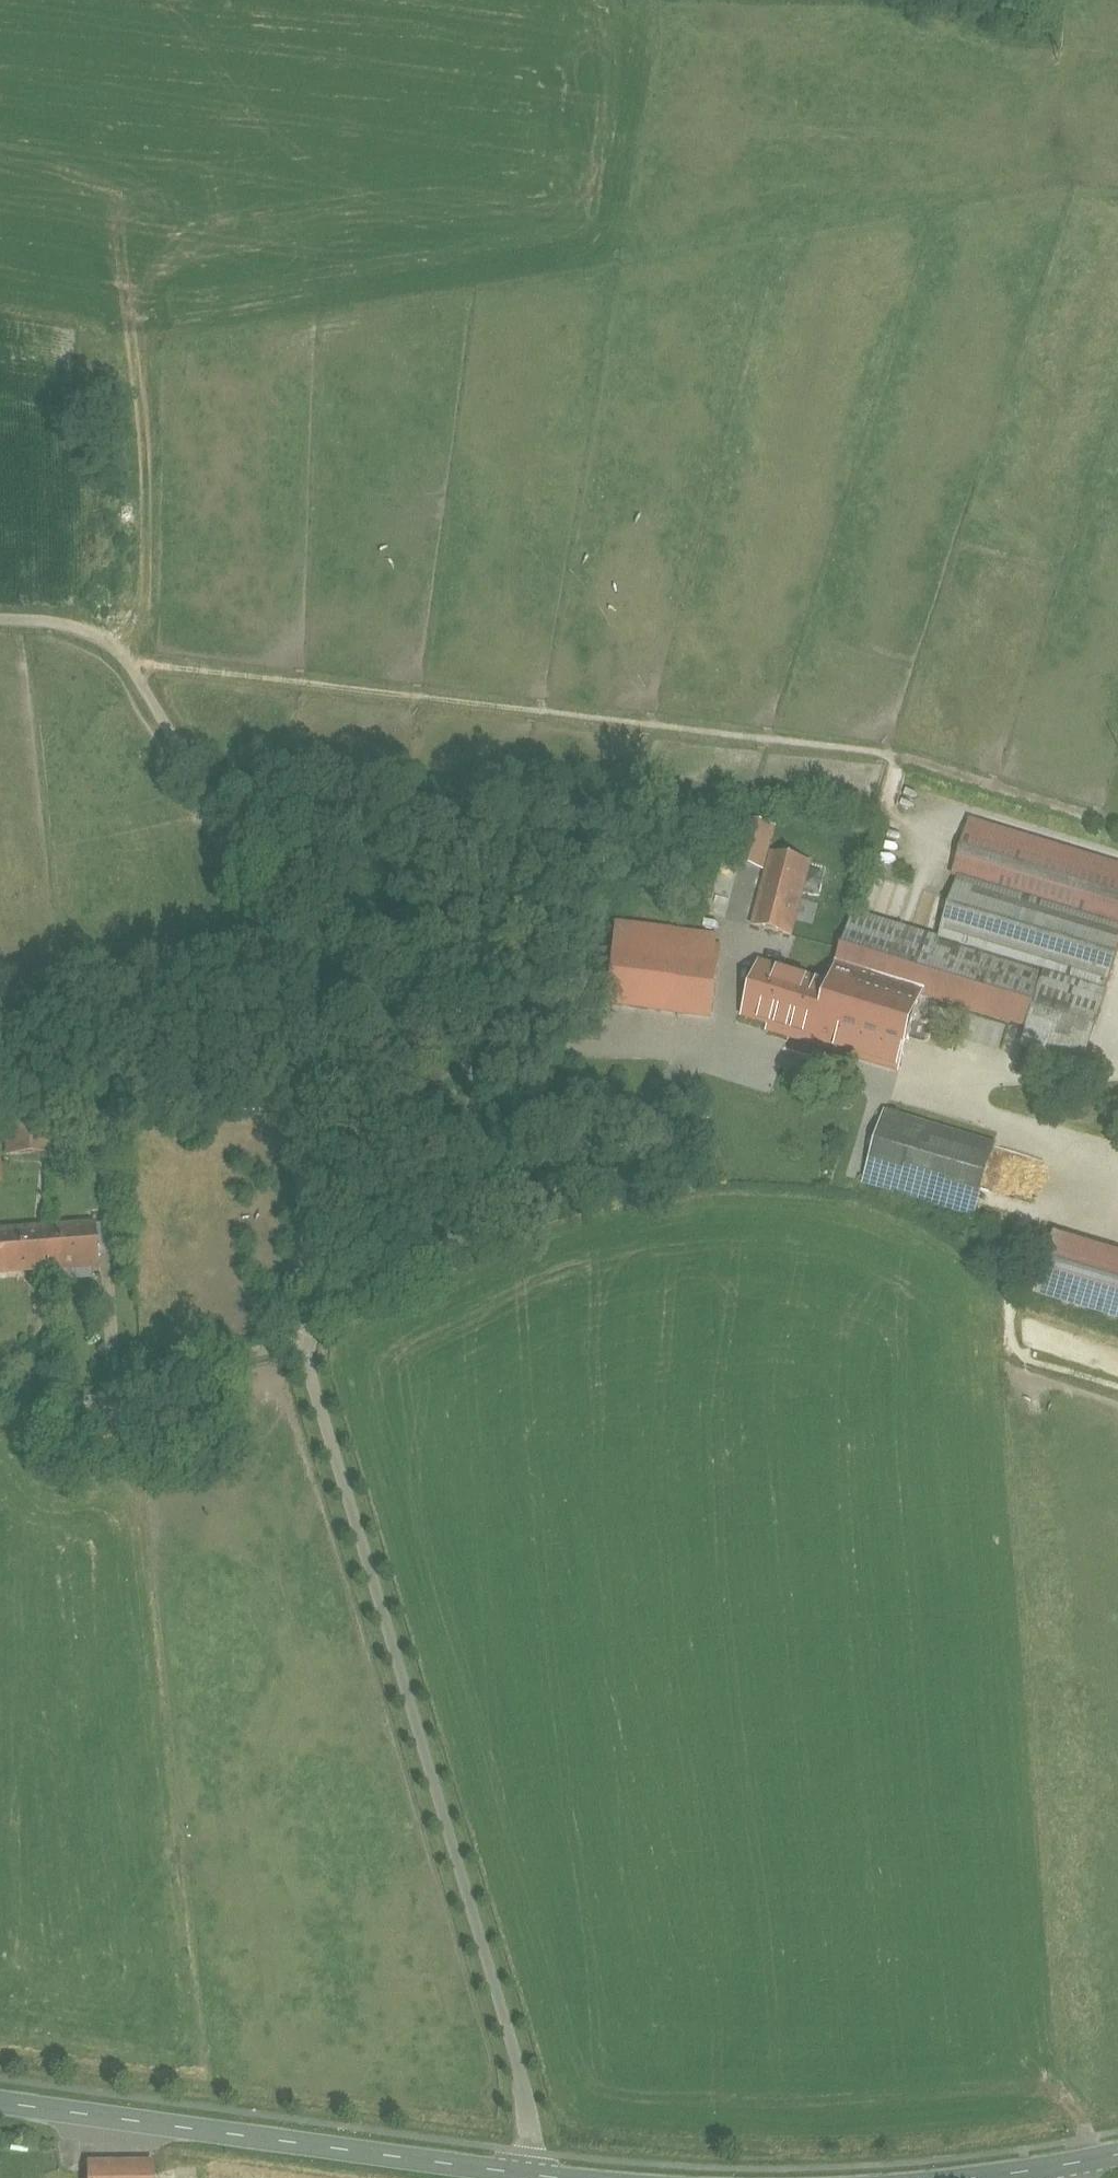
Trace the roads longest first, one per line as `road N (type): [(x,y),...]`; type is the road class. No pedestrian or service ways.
road 1 (unclassified): [(525,2177),(515,2070),(299,1345)]
road 2 (unclassified): [(299,1345),(332,1313),(396,1279),(703,1051)]
road 3 (tertiary): [(0,2109),(496,2177)]
road 4 (unclassified): [(0,629),(73,636),(109,656),(248,858),(292,879)]
road 5 (unclassified): [(299,1345),(92,1404),(0,1409)]

